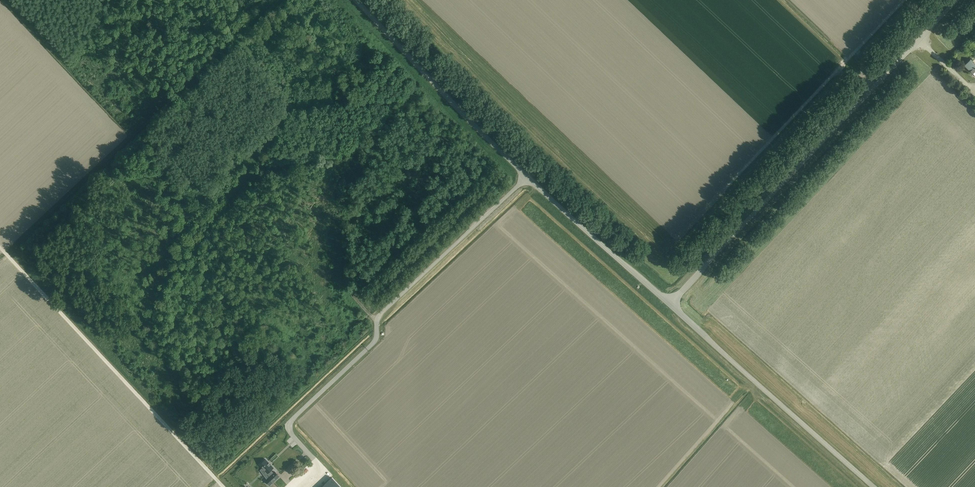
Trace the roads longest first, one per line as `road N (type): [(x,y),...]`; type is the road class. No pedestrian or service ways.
road 1 (unclassified): [(670,305),(956,0)]
road 2 (unclassified): [(526,177),(379,316),(376,340),(293,419),(291,433),(306,451)]
road 3 (unclassified): [(874,486),(670,305)]
road 4 (unclassified): [(526,177),(356,0)]
road 5 (unclassified): [(670,305),(526,177)]

